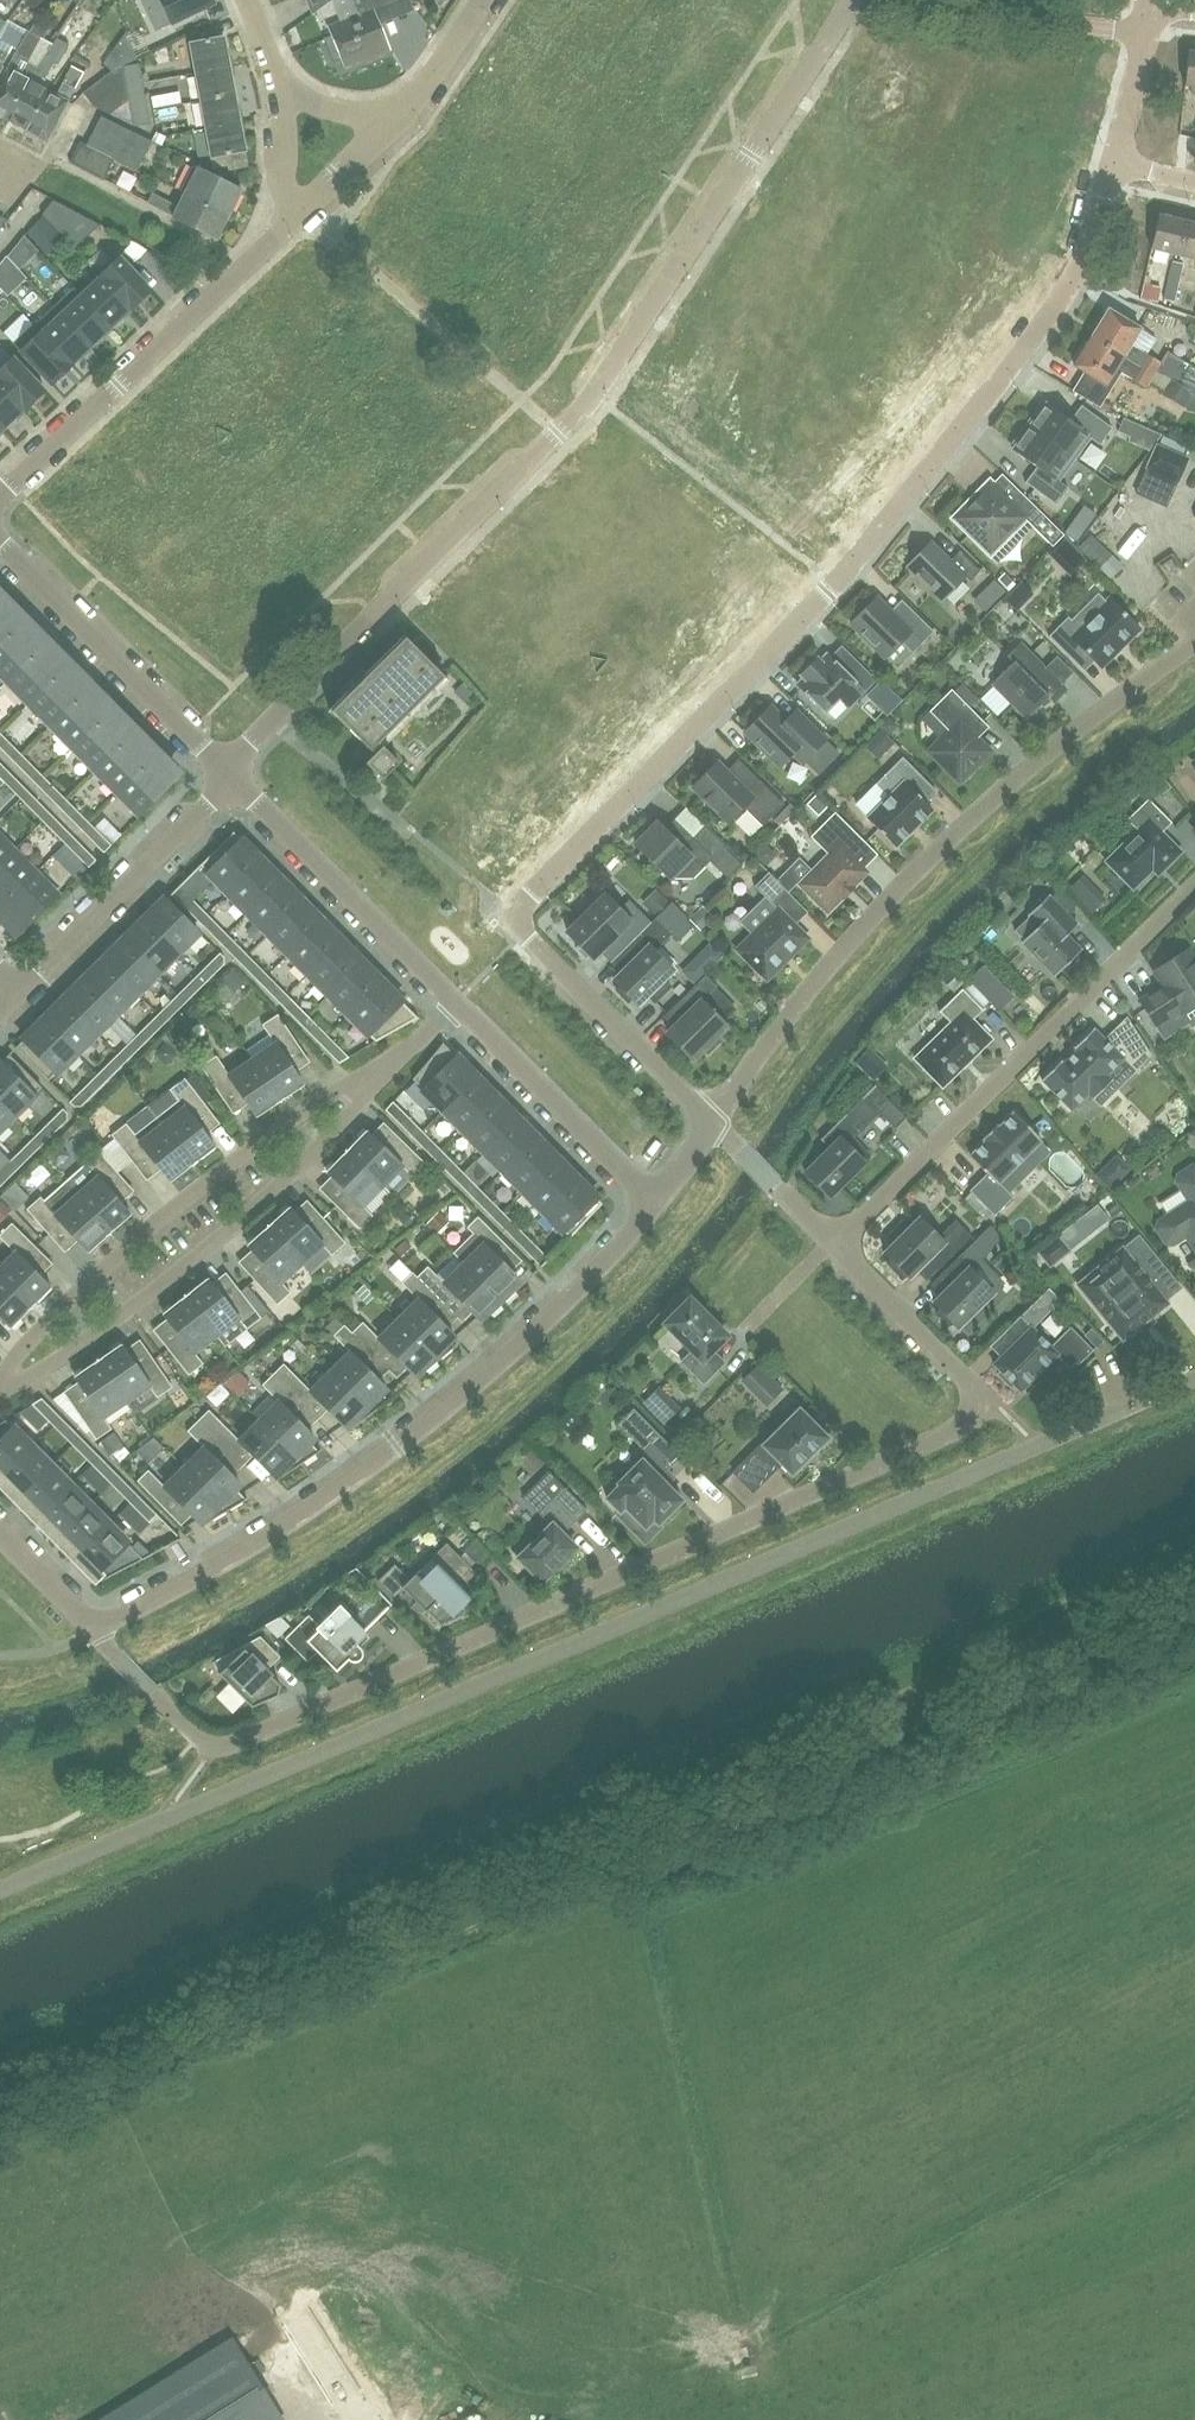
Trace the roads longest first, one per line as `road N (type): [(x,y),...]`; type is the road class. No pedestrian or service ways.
road 1 (residential): [(0,1897),(1194,1379)]
road 2 (residential): [(839,1245),(970,1377),(976,1411),(952,1435),(227,1749),(196,1737),(99,1637)]
road 3 (residential): [(235,774),(534,459),(688,261),(858,0)]
road 4 (residential): [(517,921),(527,899),(832,580),(1067,298),(1116,165)]
road 5 (residential): [(99,1637),(343,1494),(446,1415),(586,1282),(656,1199)]
road 6 (residential): [(713,1126),(876,916),(1027,779),(1194,650)]
road 7 (residential): [(0,1400),(197,1267),(321,1151),(382,1077)]
road 8 (residential): [(1194,890),(839,1245)]
road 9 (residential): [(382,1077),(297,1121),(160,1224),(79,1299),(0,1392)]
road 10 (residential): [(0,499),(297,215)]
road 11 (residential): [(0,541),(235,774)]
road 12 (residential): [(235,774),(459,1005)]
road 13 (residential): [(235,774),(22,990)]
road 14 (residential): [(517,921),(713,1126)]
road 15 (residential): [(1146,38),(866,0)]
road 16 (residential): [(459,1005),(656,1199)]
road 17 (residential): [(713,1126),(839,1245)]
road 18 (residential): [(395,131),(489,0)]
road 19 (residential): [(0,1534),(99,1637)]
road 20 (residential): [(1116,165),(1146,38)]
road 21 (residential): [(297,215),(395,131)]
road 22 (residential): [(297,215),(287,93)]

